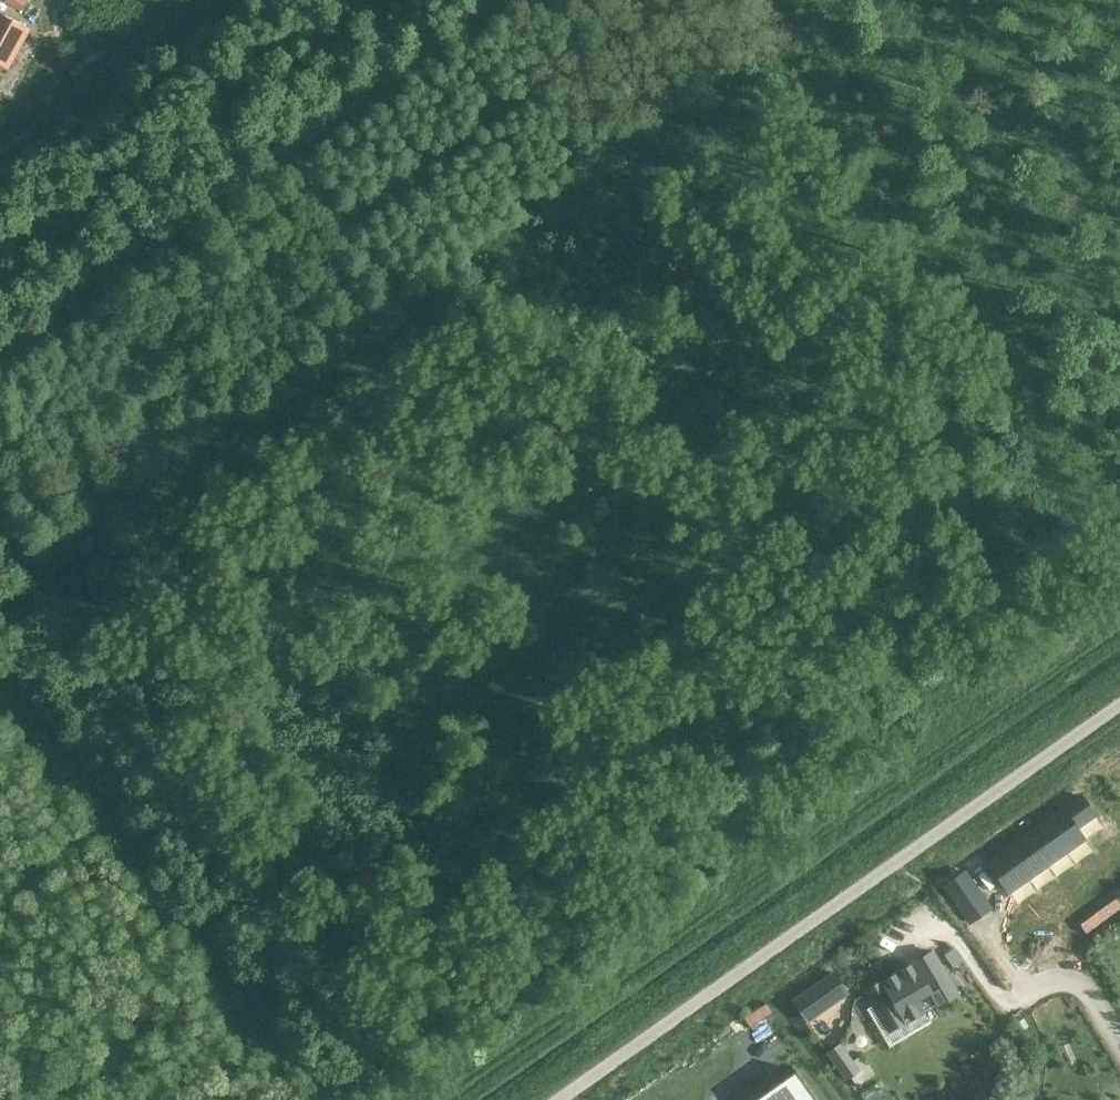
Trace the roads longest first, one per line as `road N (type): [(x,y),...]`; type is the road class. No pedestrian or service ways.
road 1 (unclassified): [(560,1099),(1119,700)]

